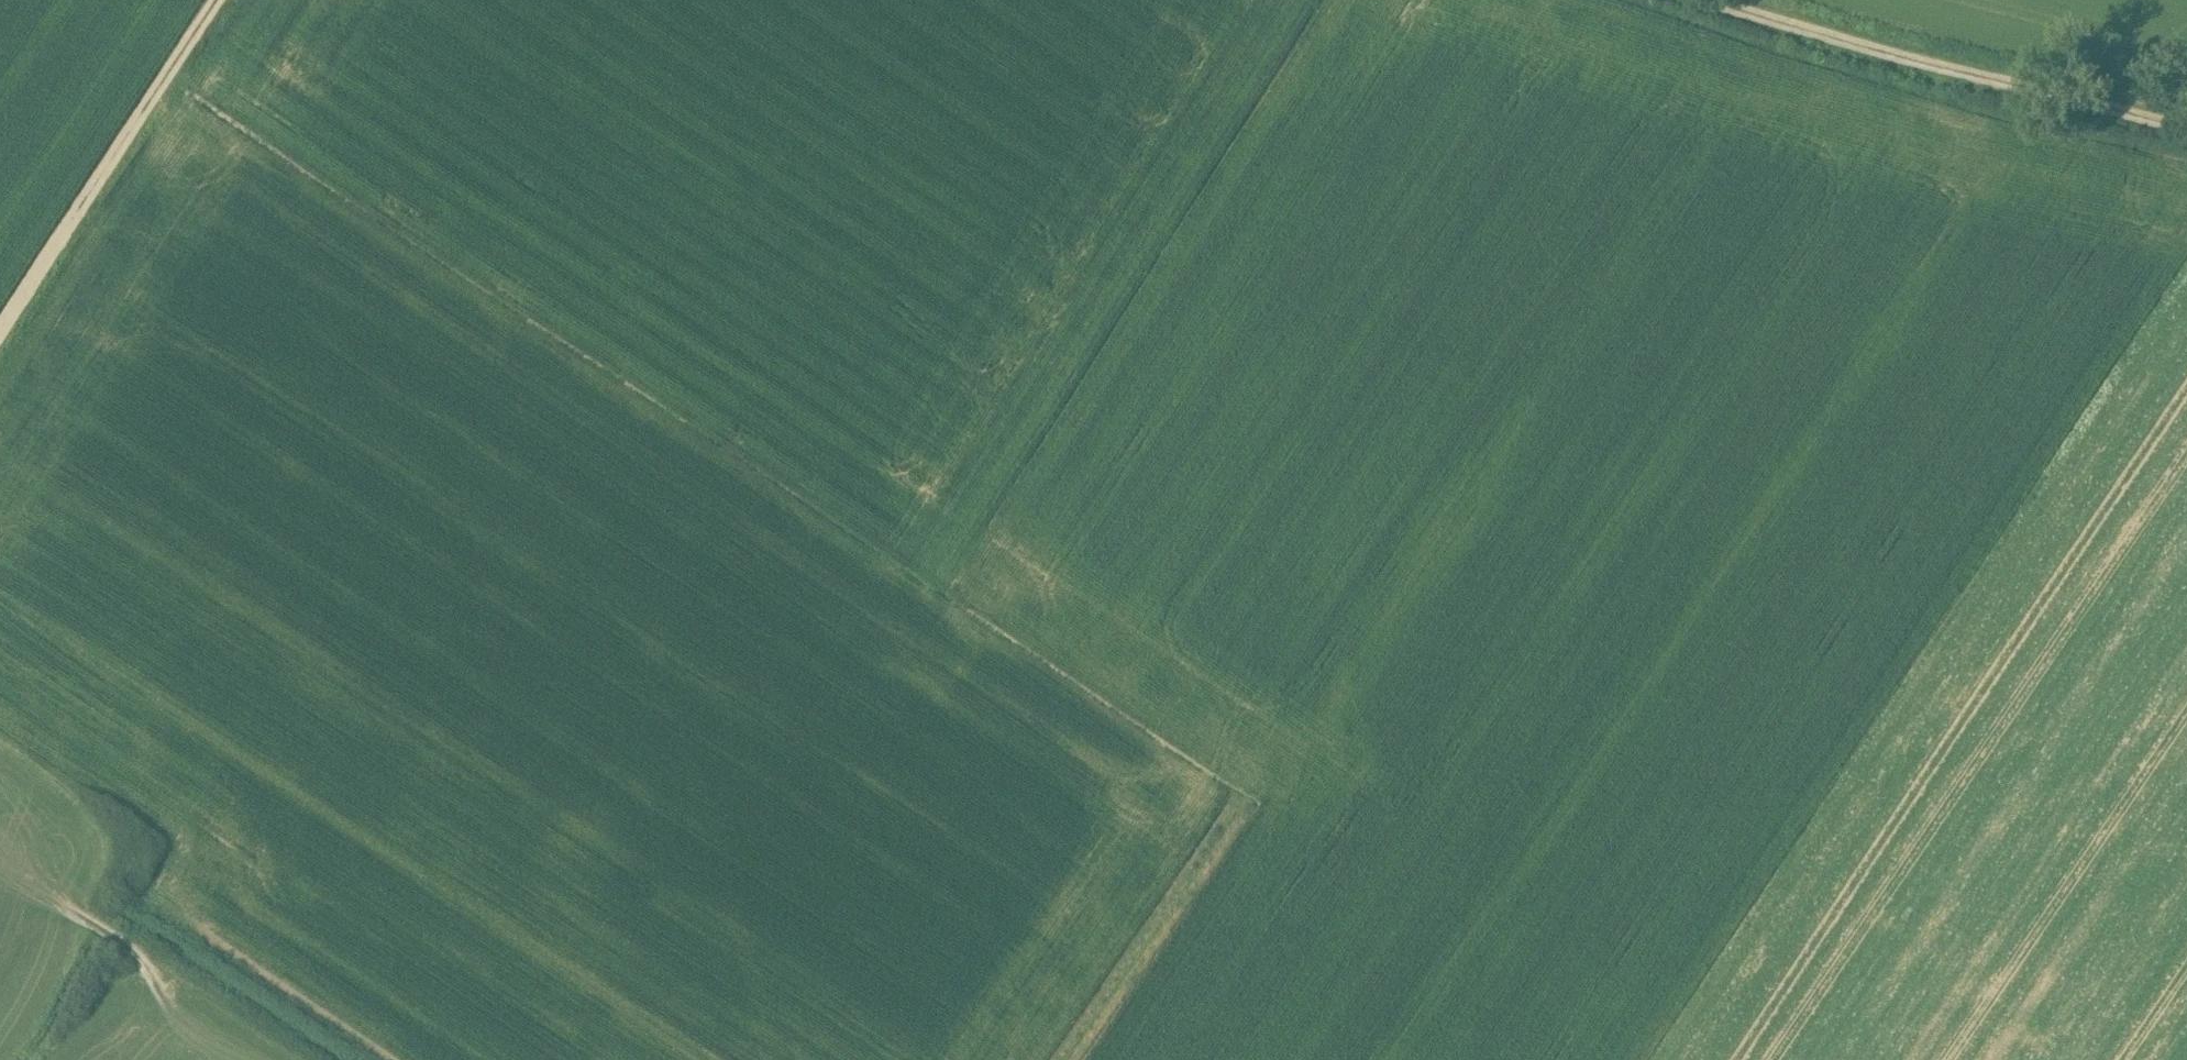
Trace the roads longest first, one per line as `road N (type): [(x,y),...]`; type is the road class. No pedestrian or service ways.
road 1 (unclassified): [(2186,131),(1704,0)]

